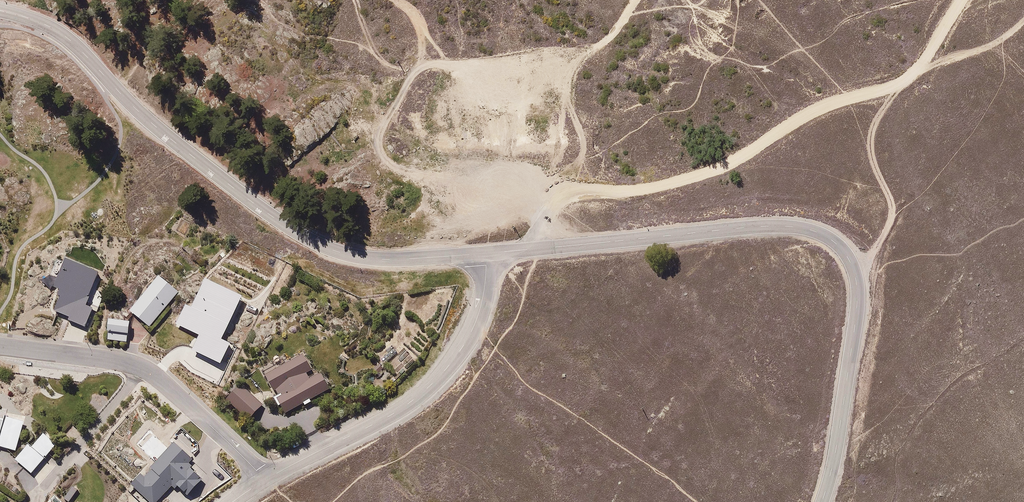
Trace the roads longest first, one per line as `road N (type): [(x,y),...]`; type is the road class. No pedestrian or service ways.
road 1 (unclassified): [(533,248),(767,225),(830,237),(854,267),(858,302),(823,501)]
road 2 (unclassified): [(0,10),(61,33),(167,137),(317,244),(385,259),(486,253)]
road 3 (unclassified): [(533,248),(552,206),(570,194),(688,180),(807,114),(897,82),(923,60),(956,0)]
road 4 (unclassified): [(486,253),(479,314),(437,379),(383,418),(266,478)]
road 5 (track): [(445,181),(388,162),(380,144),(413,71),(568,51)]
road 6 (residential): [(266,478),(137,361),(0,340)]
road 7 (track): [(857,282),(891,219),(892,203),(870,155),(872,134),(910,72)]

